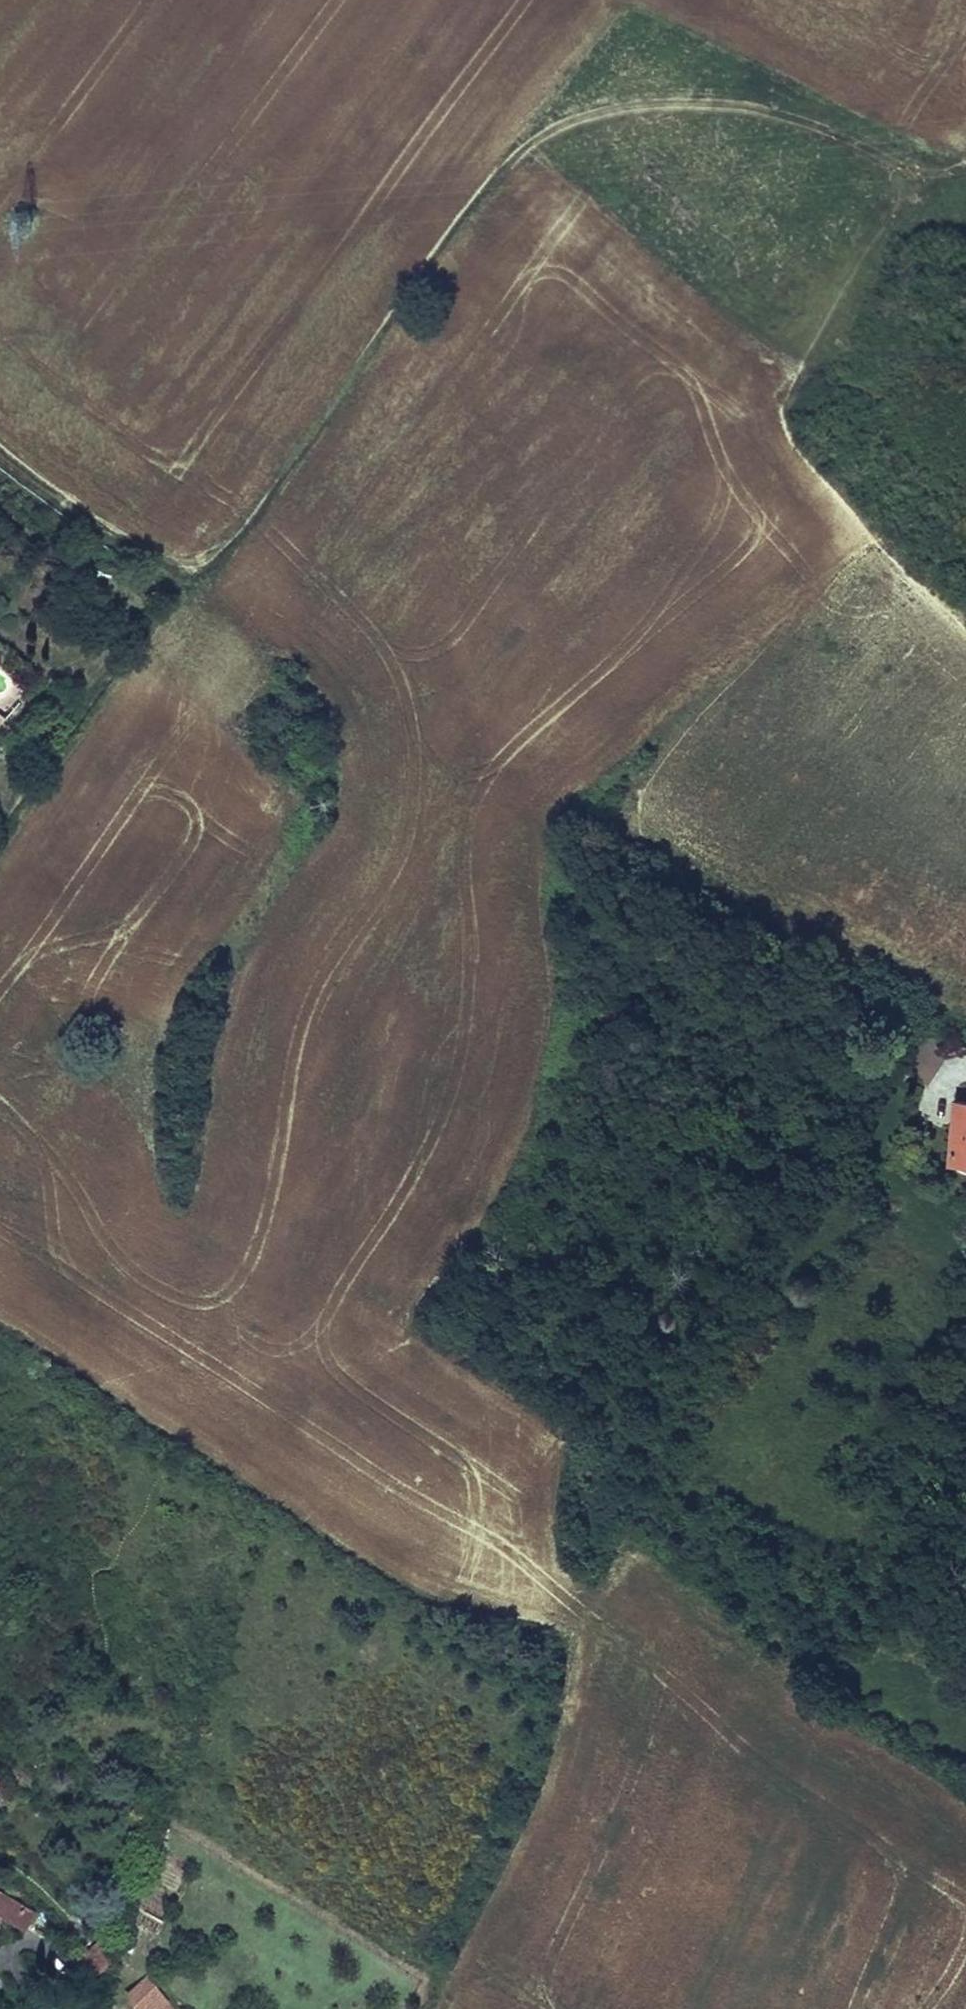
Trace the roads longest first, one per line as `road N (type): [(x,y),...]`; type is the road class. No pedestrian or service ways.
road 1 (track): [(198,591),(508,164),(542,135),(577,119),(698,104),(783,114),(939,180),(965,166)]
road 2 (track): [(0,460),(102,538),(198,591),(376,717),(535,810)]

